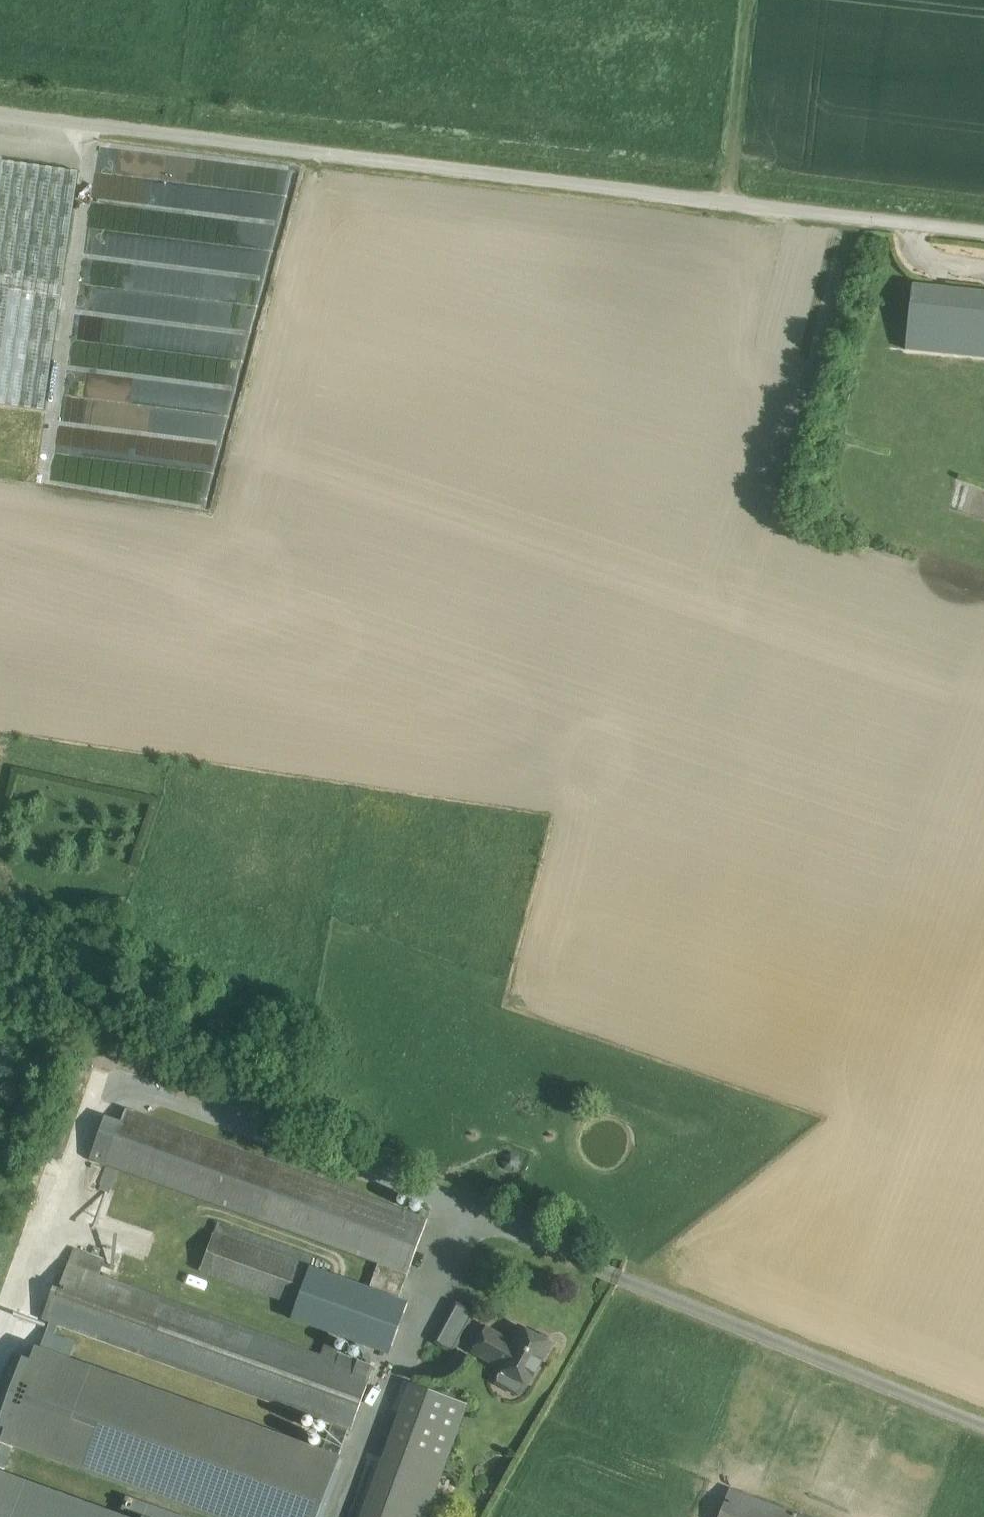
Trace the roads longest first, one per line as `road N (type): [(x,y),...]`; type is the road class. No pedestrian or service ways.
road 1 (unclassified): [(0,118),(983,231)]

